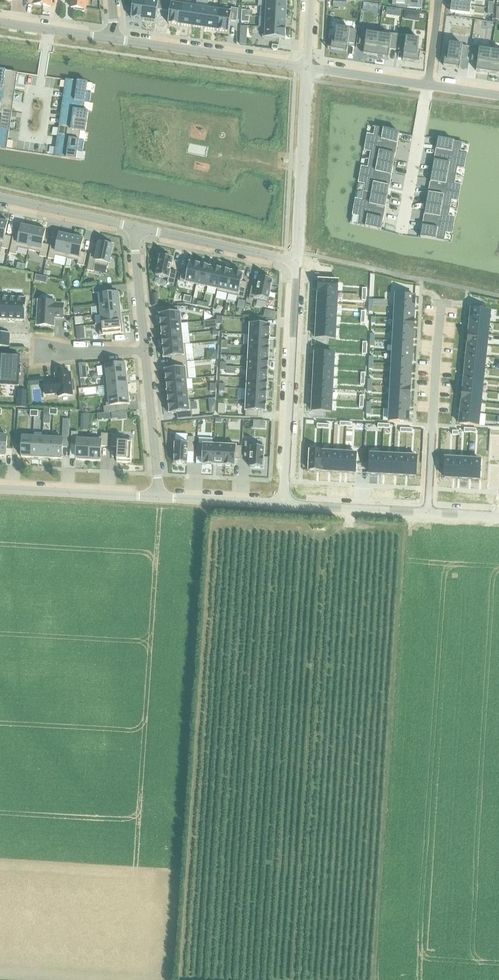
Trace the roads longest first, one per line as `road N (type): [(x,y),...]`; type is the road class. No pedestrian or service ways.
road 1 (residential): [(299,263),(288,503)]
road 2 (residential): [(442,304),(427,512)]
road 3 (residential): [(308,67),(299,263)]
road 4 (residential): [(115,38),(308,67)]
road 5 (residential): [(134,228),(299,263)]
road 6 (residential): [(0,489),(159,496)]
road 7 (residential): [(429,85),(400,234)]
road 8 (residential): [(145,351),(159,496)]
road 9 (residential): [(288,503),(427,512)]
road 10 (residential): [(0,197),(134,228)]
road 11 (residential): [(159,496),(288,503)]
road 12 (residential): [(134,228),(145,351)]
road 13 (residential): [(47,29),(31,151)]
road 14 (residential): [(308,67),(429,85)]

